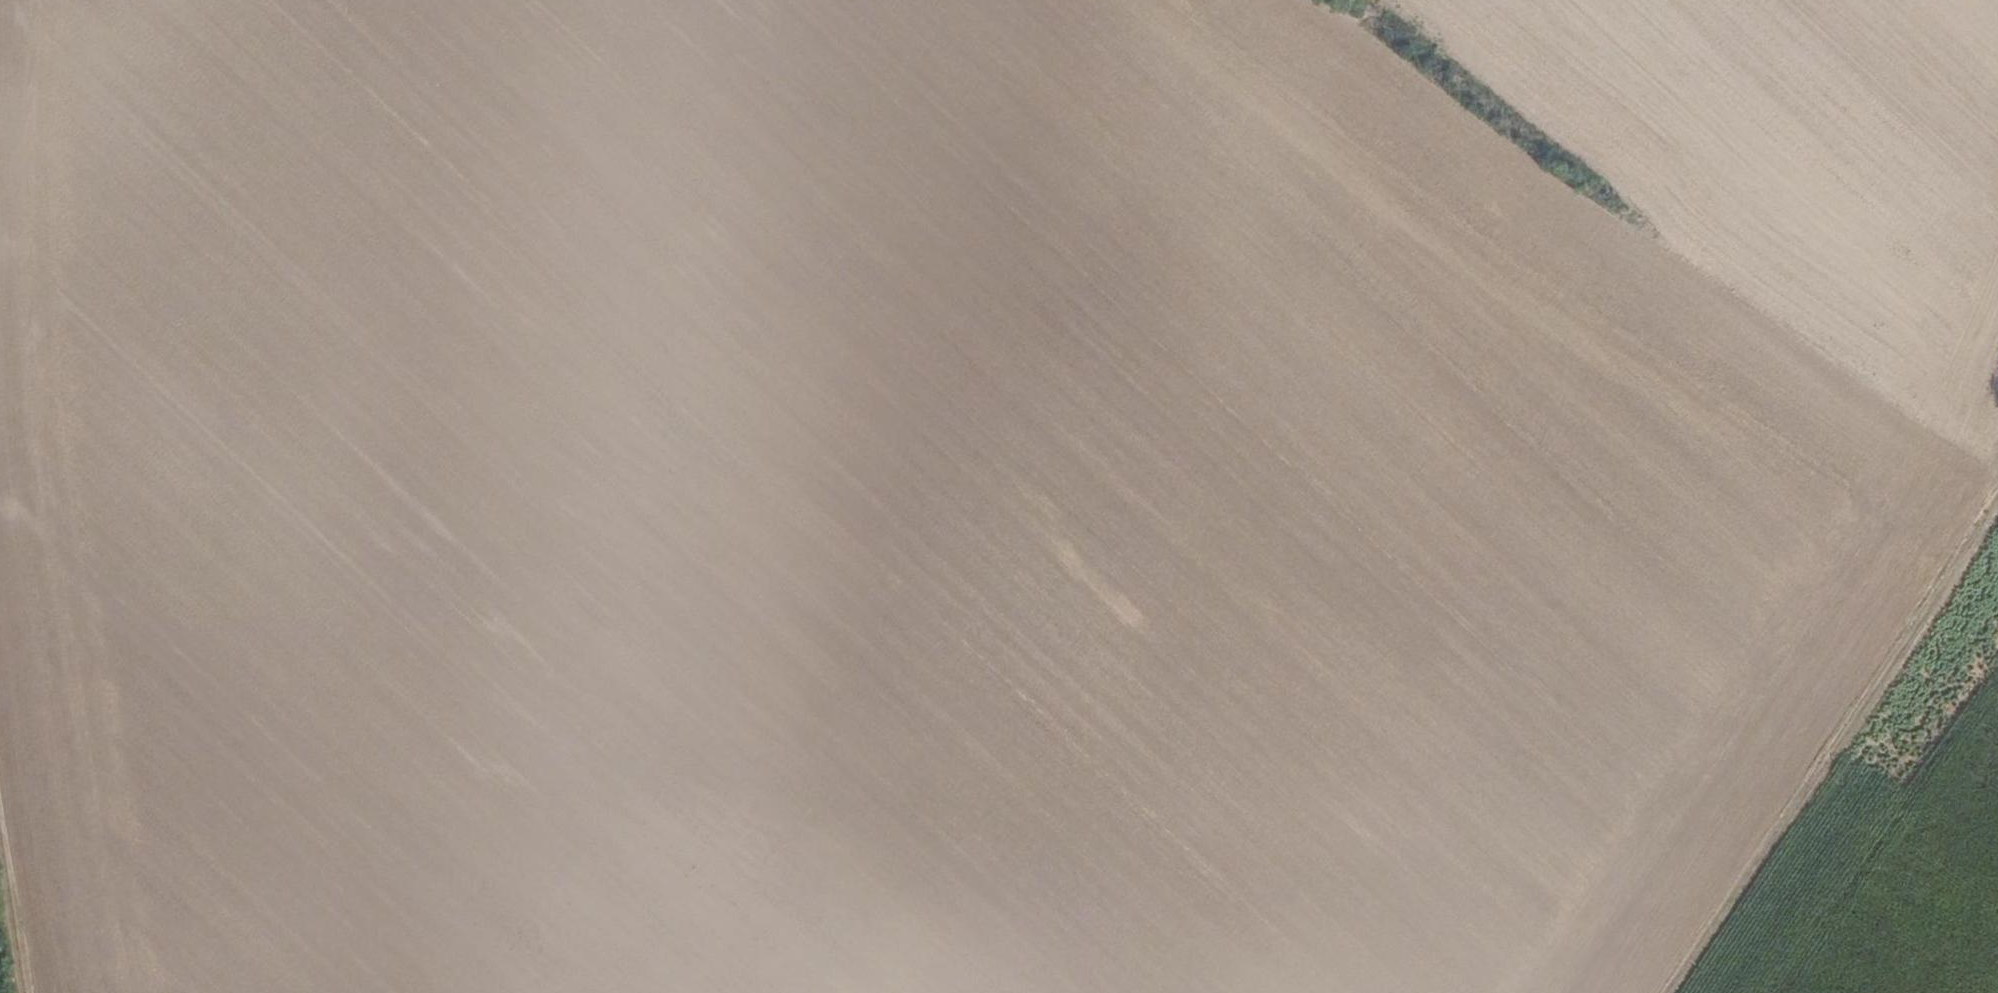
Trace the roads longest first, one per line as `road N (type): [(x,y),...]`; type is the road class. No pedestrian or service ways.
road 1 (track): [(1669,992),(1997,495)]
road 2 (track): [(28,992),(0,825)]

